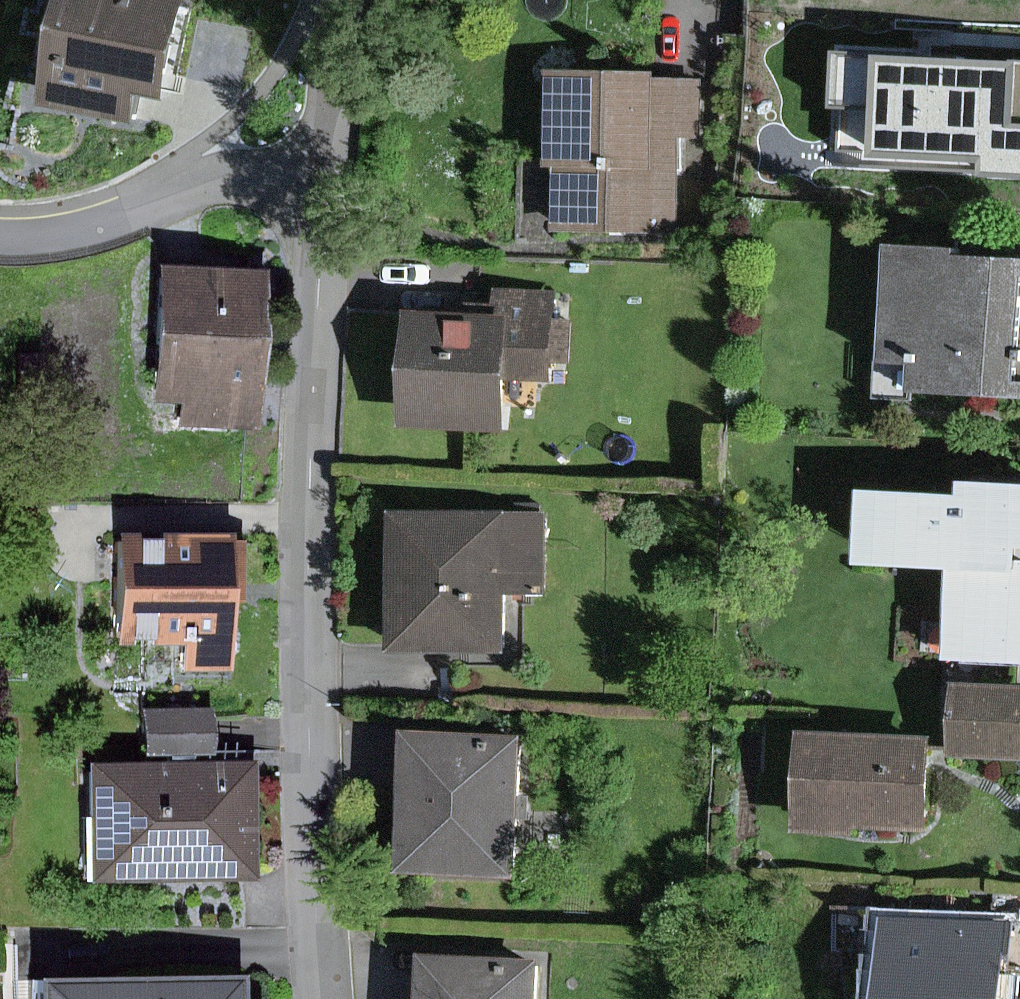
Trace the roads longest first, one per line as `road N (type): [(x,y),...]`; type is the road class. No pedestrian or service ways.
road 1 (residential): [(334,998),(321,688),(330,289),(320,159)]
road 2 (residential): [(0,235),(92,228),(246,158),(320,159)]
road 3 (residential): [(320,159),(356,0)]

